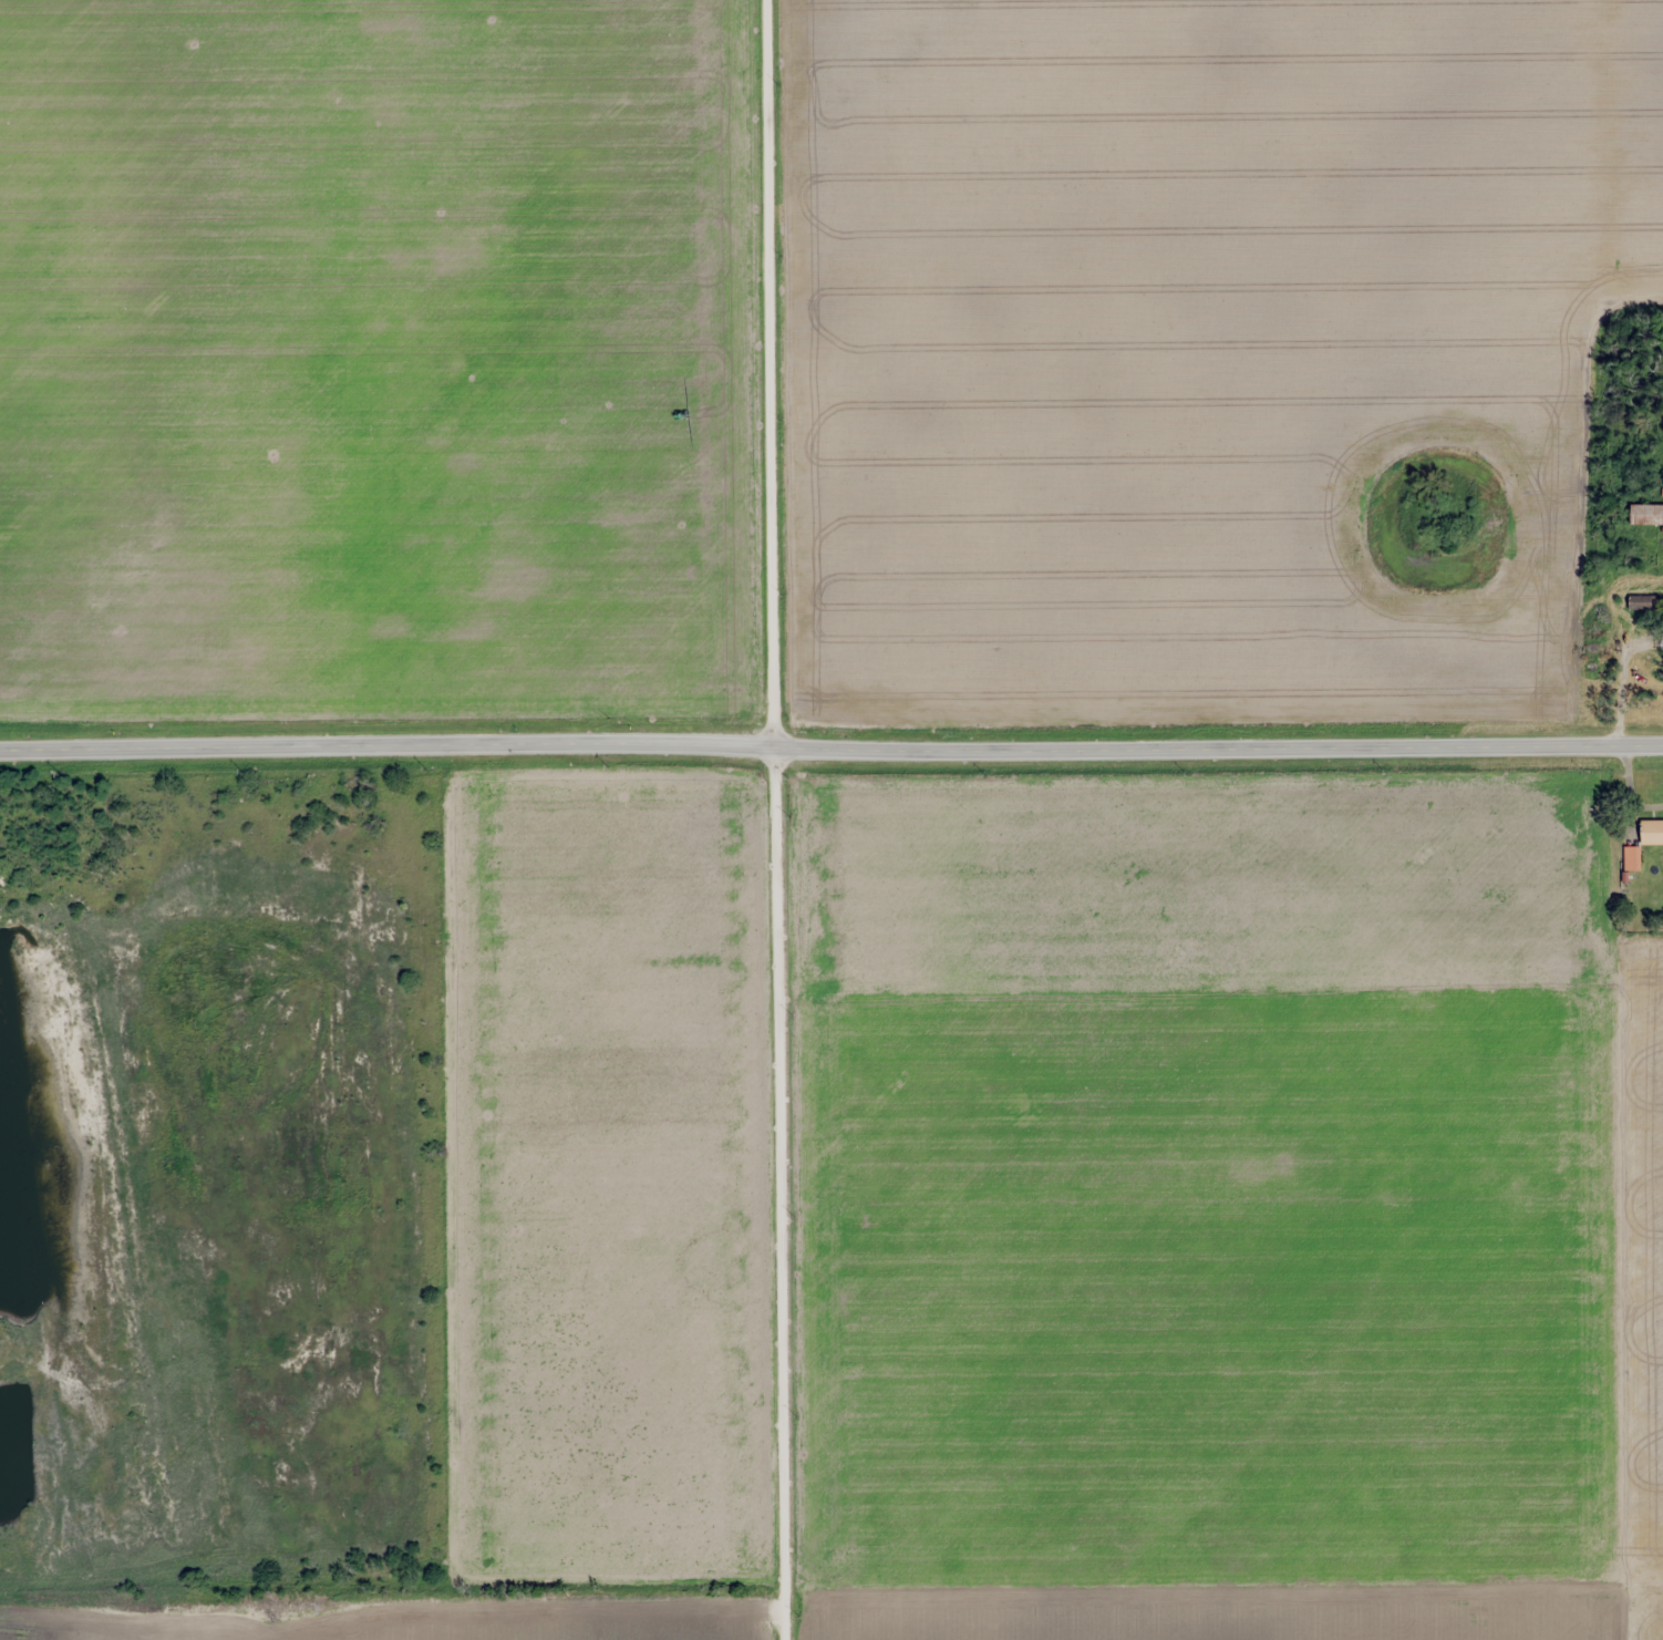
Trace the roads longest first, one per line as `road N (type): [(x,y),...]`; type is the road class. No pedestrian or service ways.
road 1 (tertiary): [(0,754),(1662,741)]
road 2 (residential): [(771,1639),(783,743),(764,0)]

